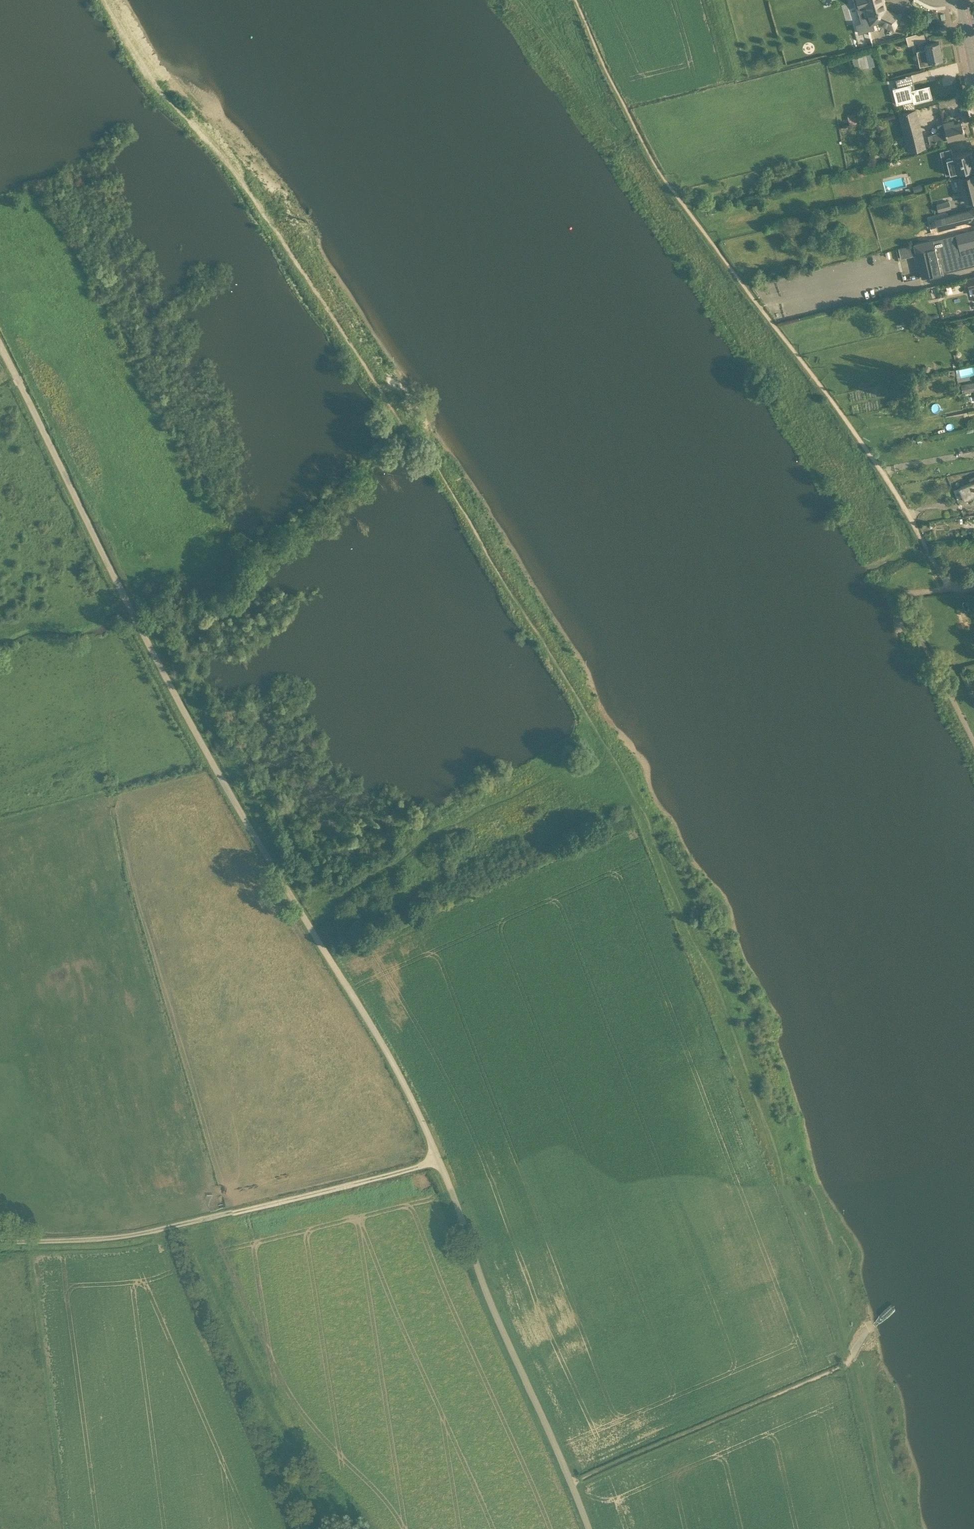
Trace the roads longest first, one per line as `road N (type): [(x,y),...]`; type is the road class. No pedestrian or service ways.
road 1 (unclassified): [(589,1528),(412,1099),(197,734),(0,345)]
road 2 (track): [(439,1160),(145,1233),(0,1241)]

